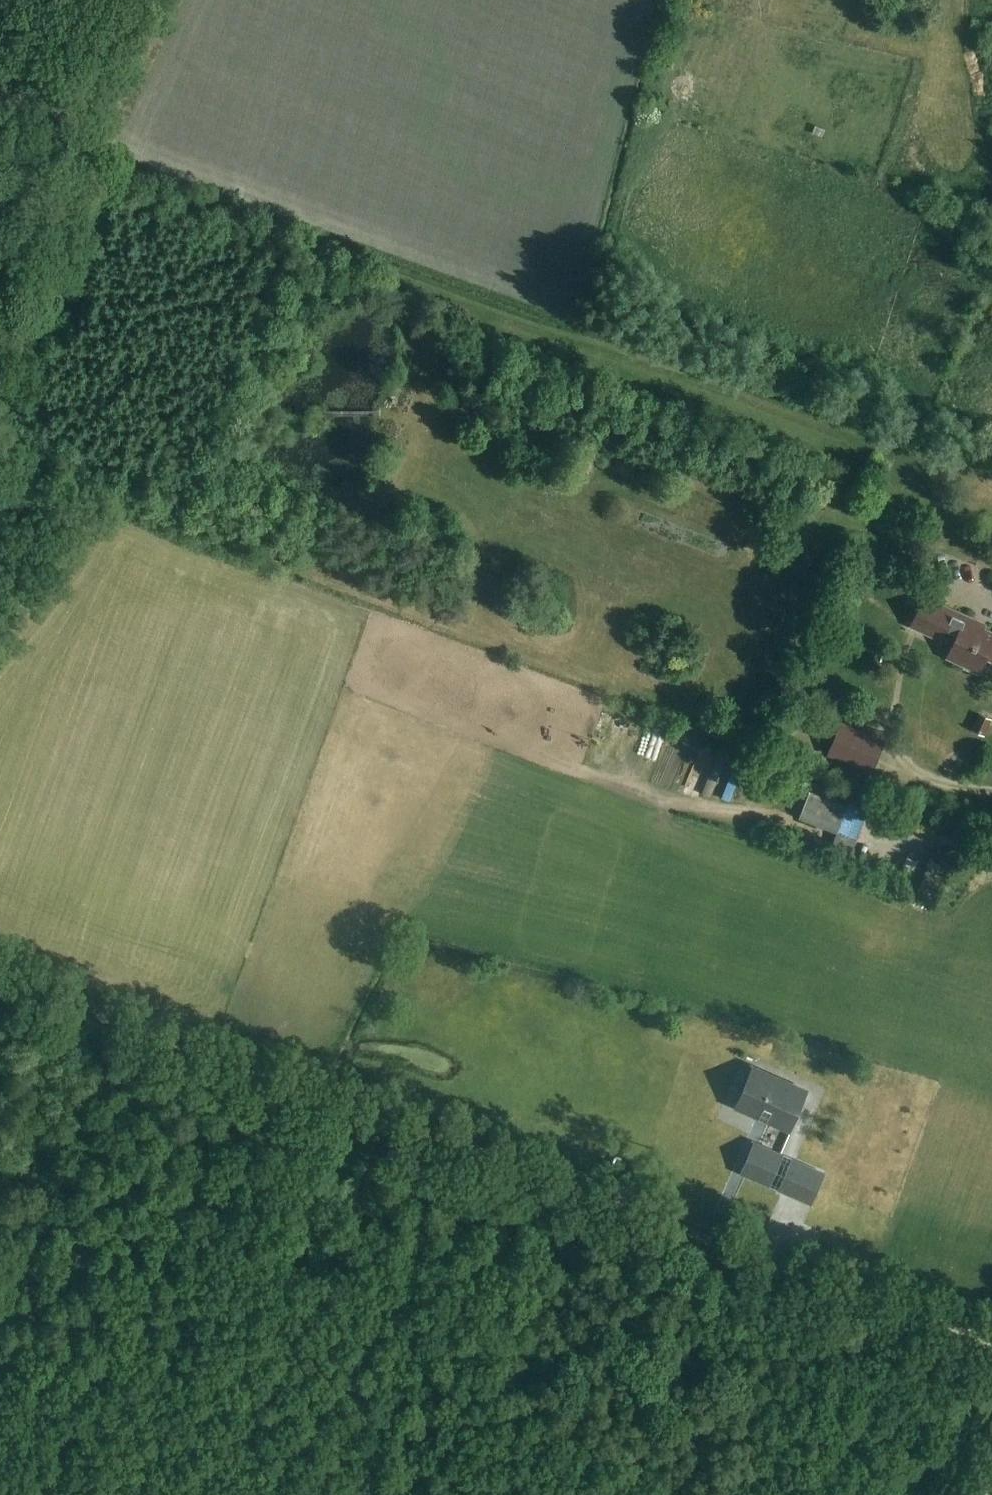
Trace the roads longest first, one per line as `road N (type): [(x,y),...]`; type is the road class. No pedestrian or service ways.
road 1 (track): [(0,976),(669,1216),(991,1342)]
road 2 (track): [(0,295),(68,168),(73,135)]
road 3 (track): [(73,135),(140,0)]

